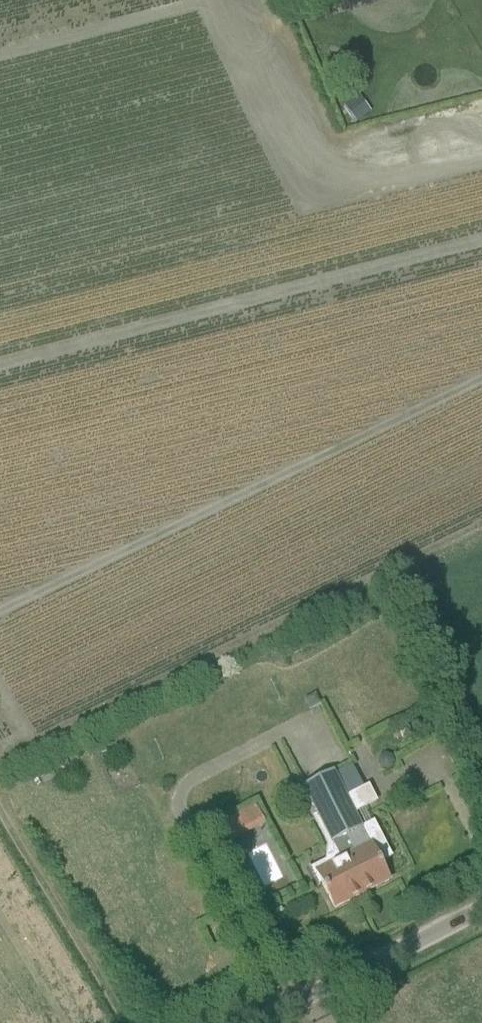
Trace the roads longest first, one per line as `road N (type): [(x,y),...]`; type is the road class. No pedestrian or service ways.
road 1 (unclassified): [(261,1022),(481,911)]
road 2 (track): [(127,1022),(0,811)]

